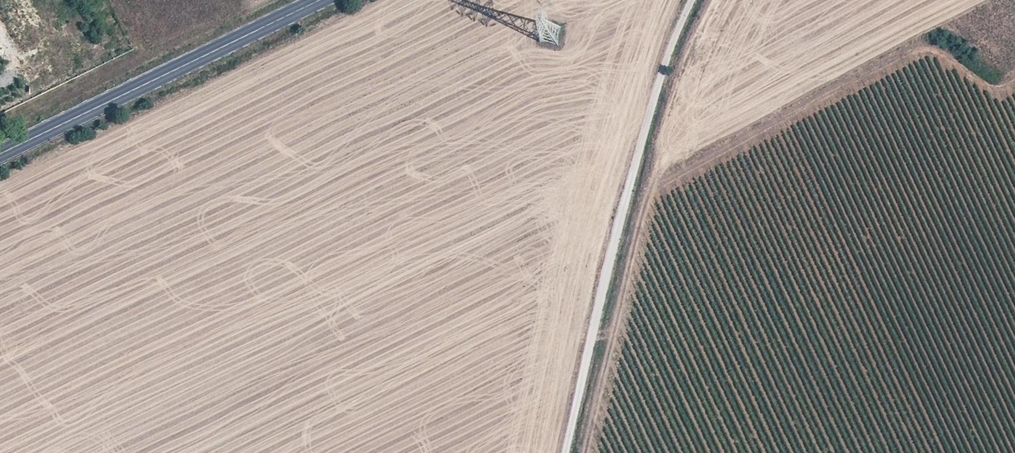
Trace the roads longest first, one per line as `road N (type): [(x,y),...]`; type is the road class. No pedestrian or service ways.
road 1 (track): [(692,0),(643,140),(567,452)]
road 2 (primary): [(318,0),(0,153)]

